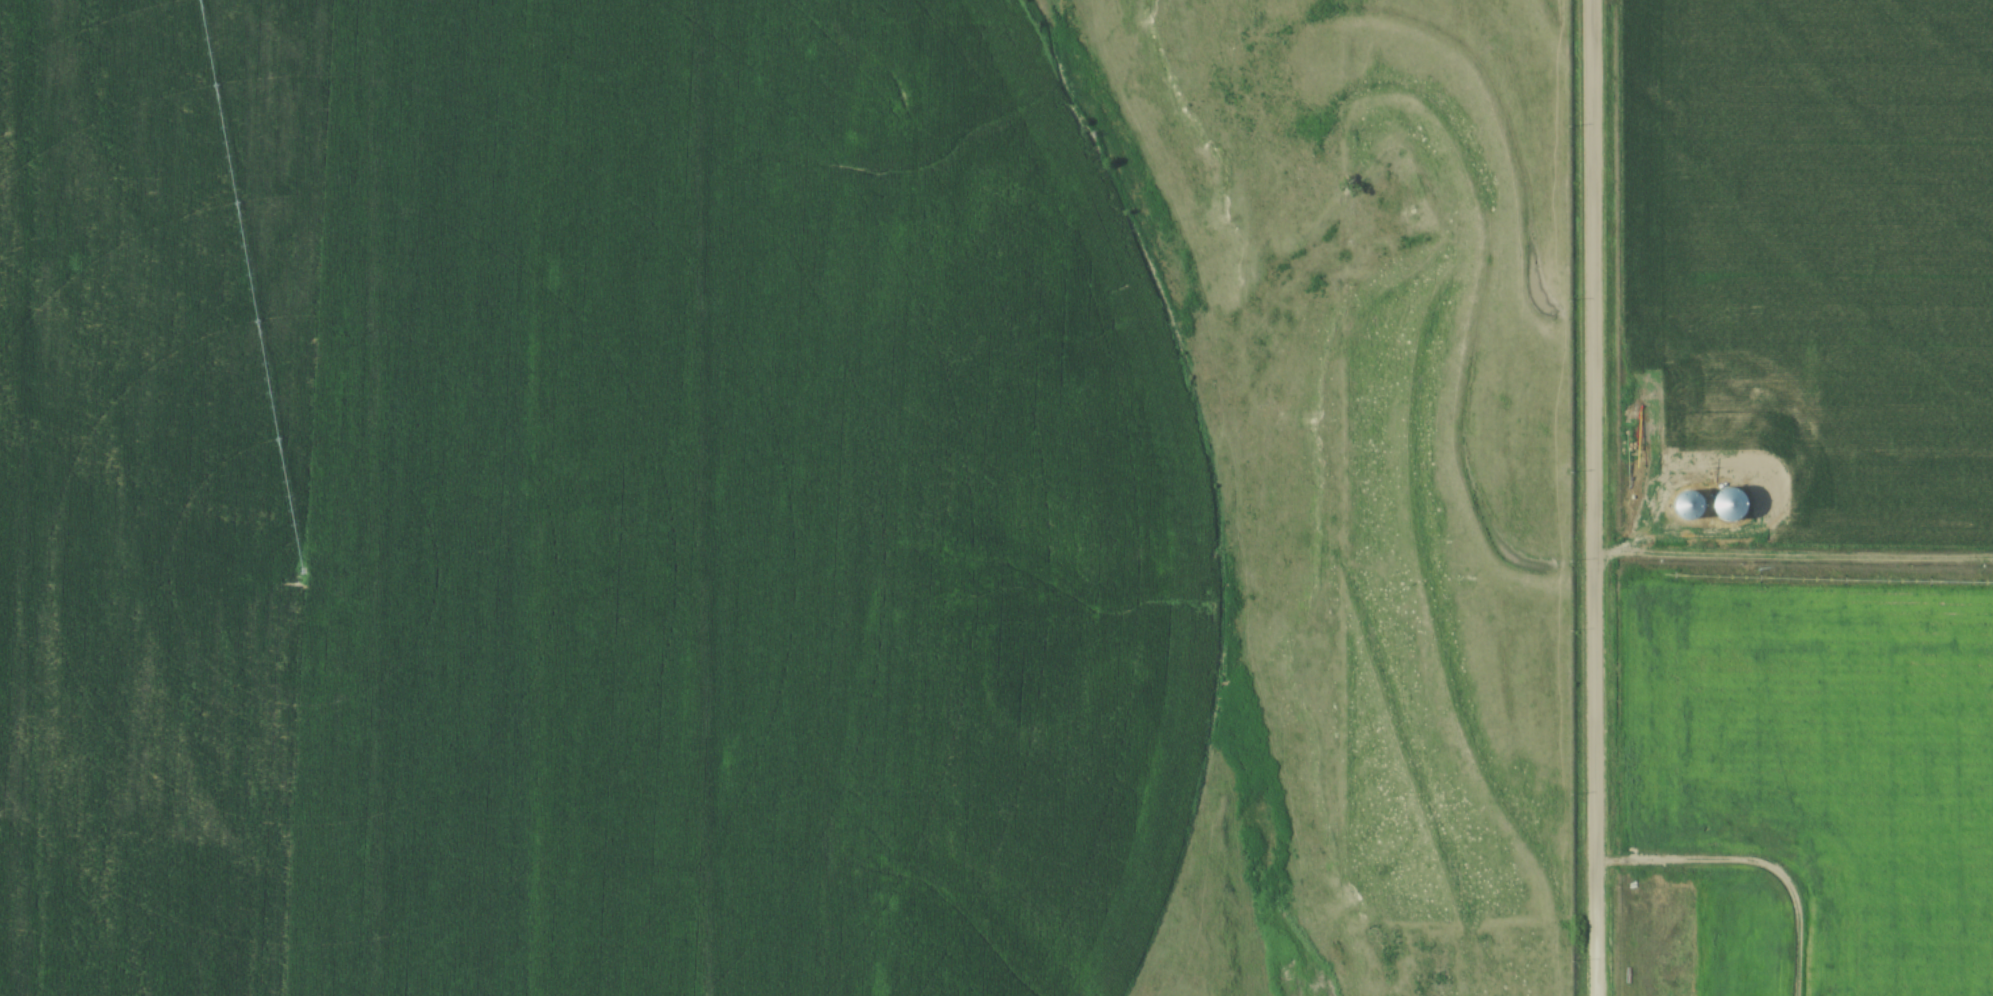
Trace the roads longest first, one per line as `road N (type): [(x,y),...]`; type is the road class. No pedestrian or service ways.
road 1 (tertiary): [(1586,0),(1592,995)]

